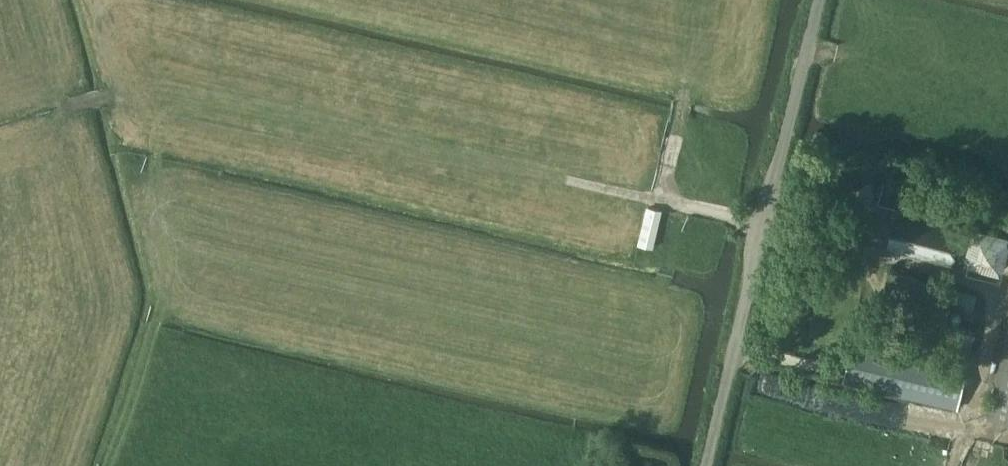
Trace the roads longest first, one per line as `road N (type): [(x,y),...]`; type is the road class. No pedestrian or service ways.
road 1 (track): [(58,107),(104,95),(272,110),(656,199),(648,235)]
road 2 (unclassified): [(705,465),(817,0)]
road 3 (track): [(12,43),(58,107),(56,210)]

